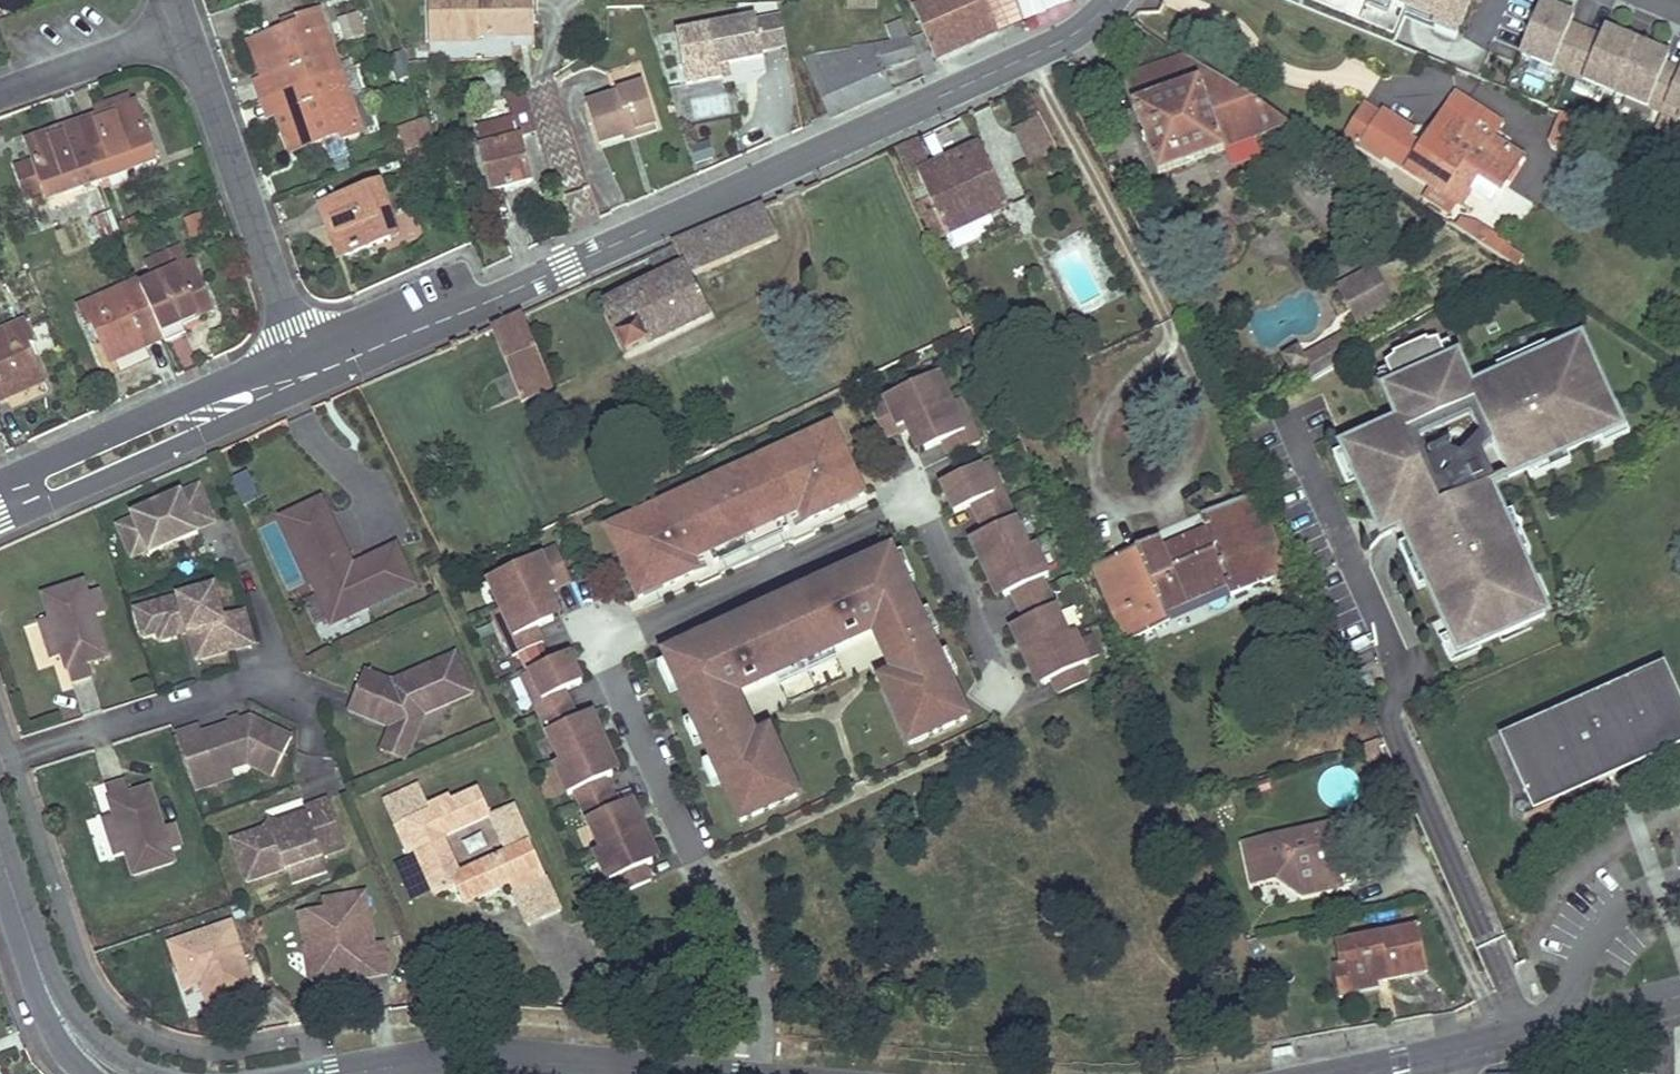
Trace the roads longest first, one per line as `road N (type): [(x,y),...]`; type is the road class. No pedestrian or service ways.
road 1 (tertiary): [(311,373),(1069,38),(1110,0)]
road 2 (residential): [(1006,695),(915,500),(614,651),(702,869)]
road 3 (residential): [(311,373),(187,25)]
road 4 (tertiary): [(0,526),(237,421),(311,373)]
road 5 (tertiary): [(311,373),(221,389),(0,479)]
road 6 (residential): [(349,1073),(459,1058),(610,1067)]
road 7 (residential): [(1447,1055),(1679,996)]
road 8 (residential): [(756,1073),(761,1000),(753,957),(702,869)]
road 9 (residential): [(0,92),(187,25)]
road 10 (residential): [(146,1073),(77,1025),(41,975)]
road 11 (residential): [(0,854),(41,975)]

